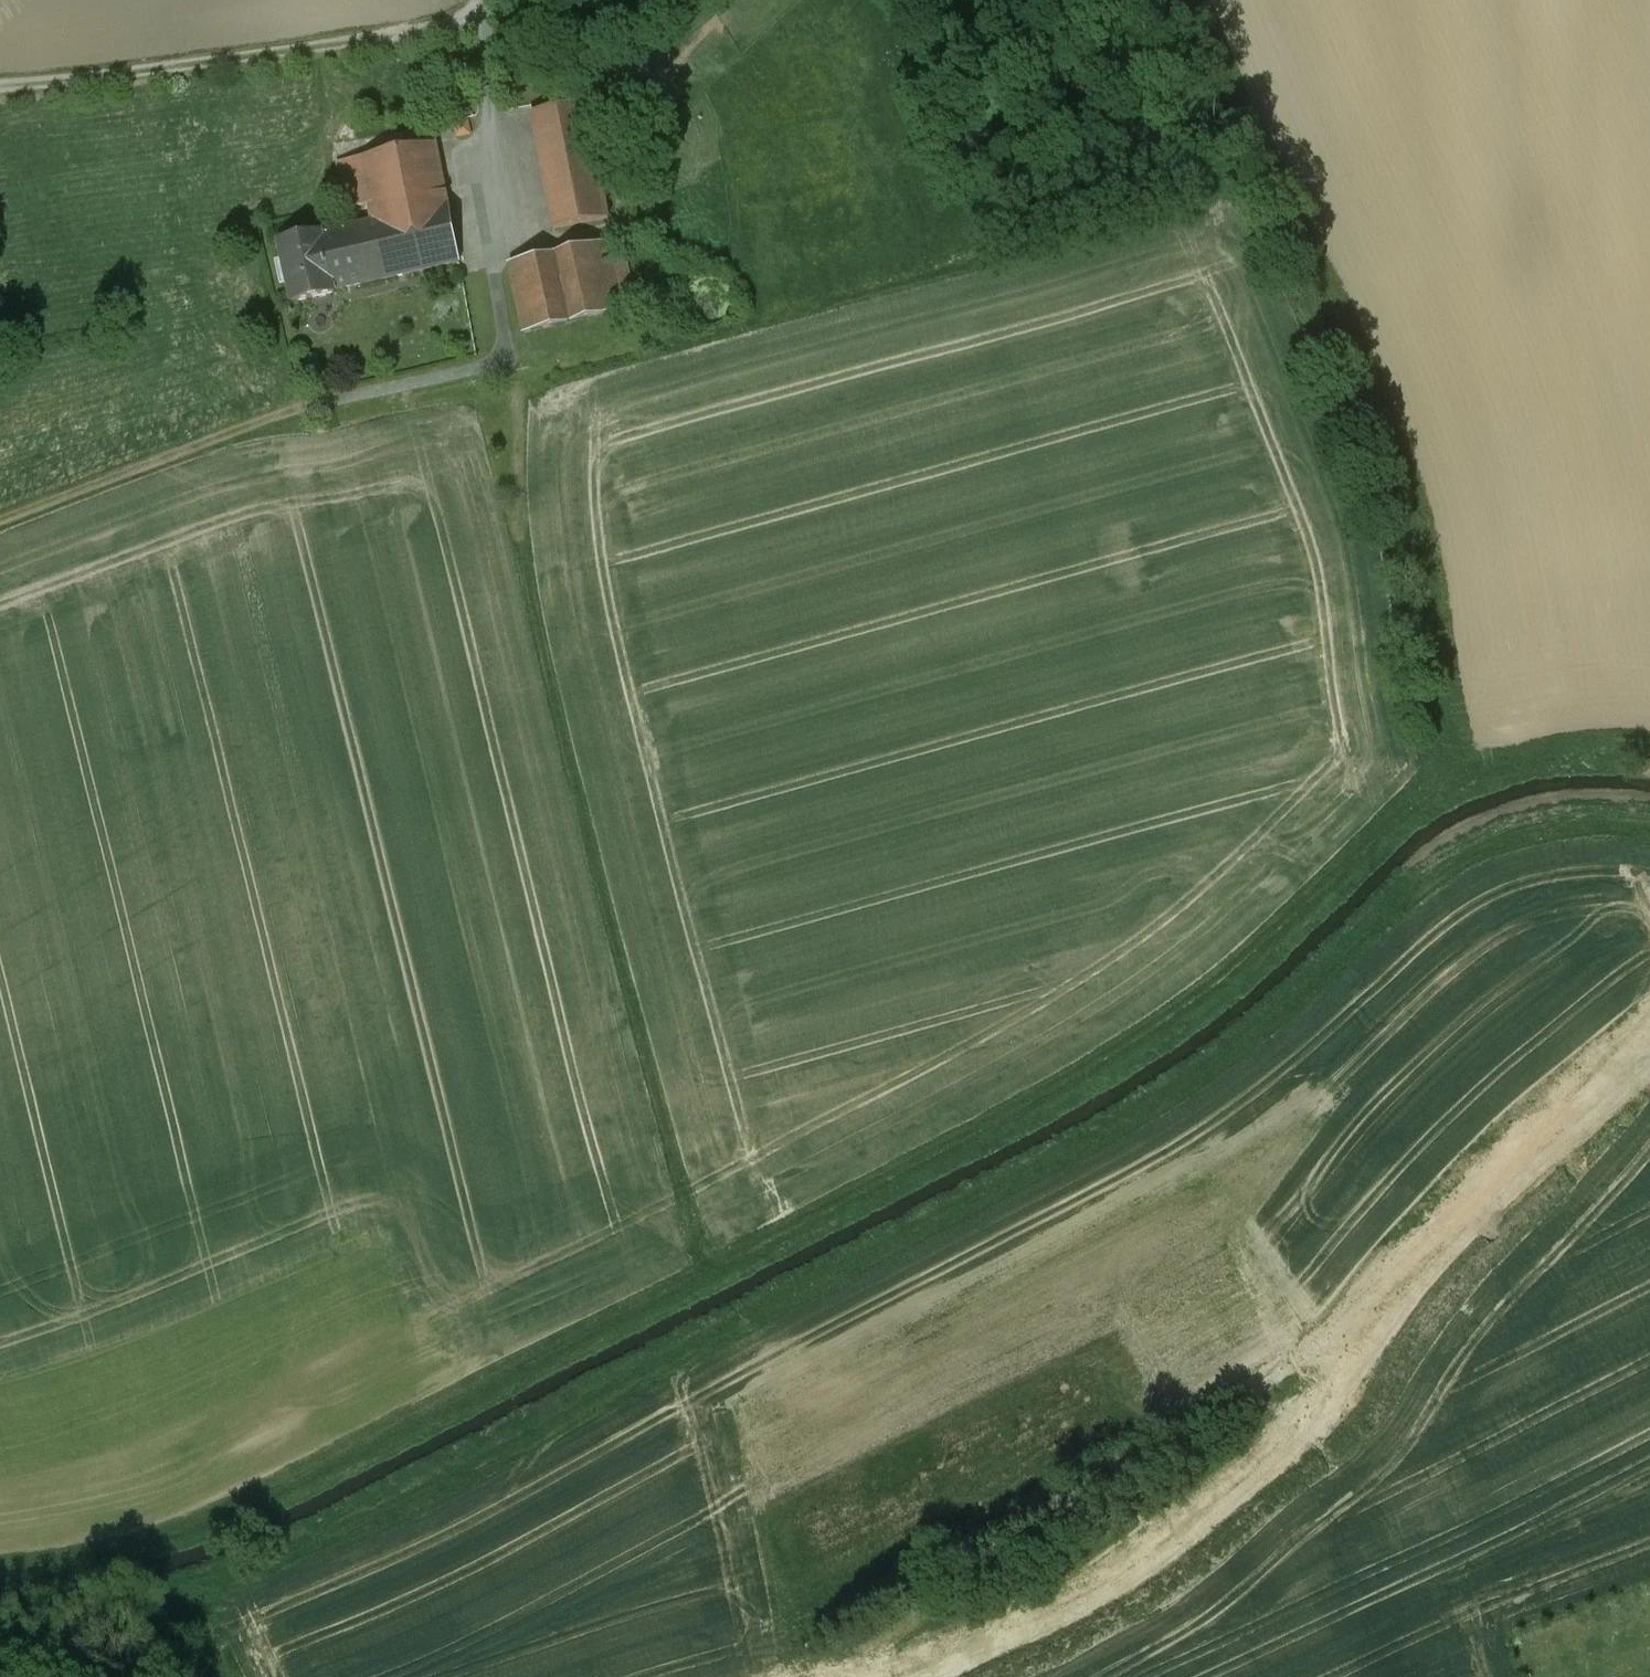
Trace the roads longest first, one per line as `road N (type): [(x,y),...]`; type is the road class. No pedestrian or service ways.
road 1 (track): [(0,523),(289,413),(522,359),(517,502)]
road 2 (track): [(0,91),(460,31),(482,20),(487,0)]

